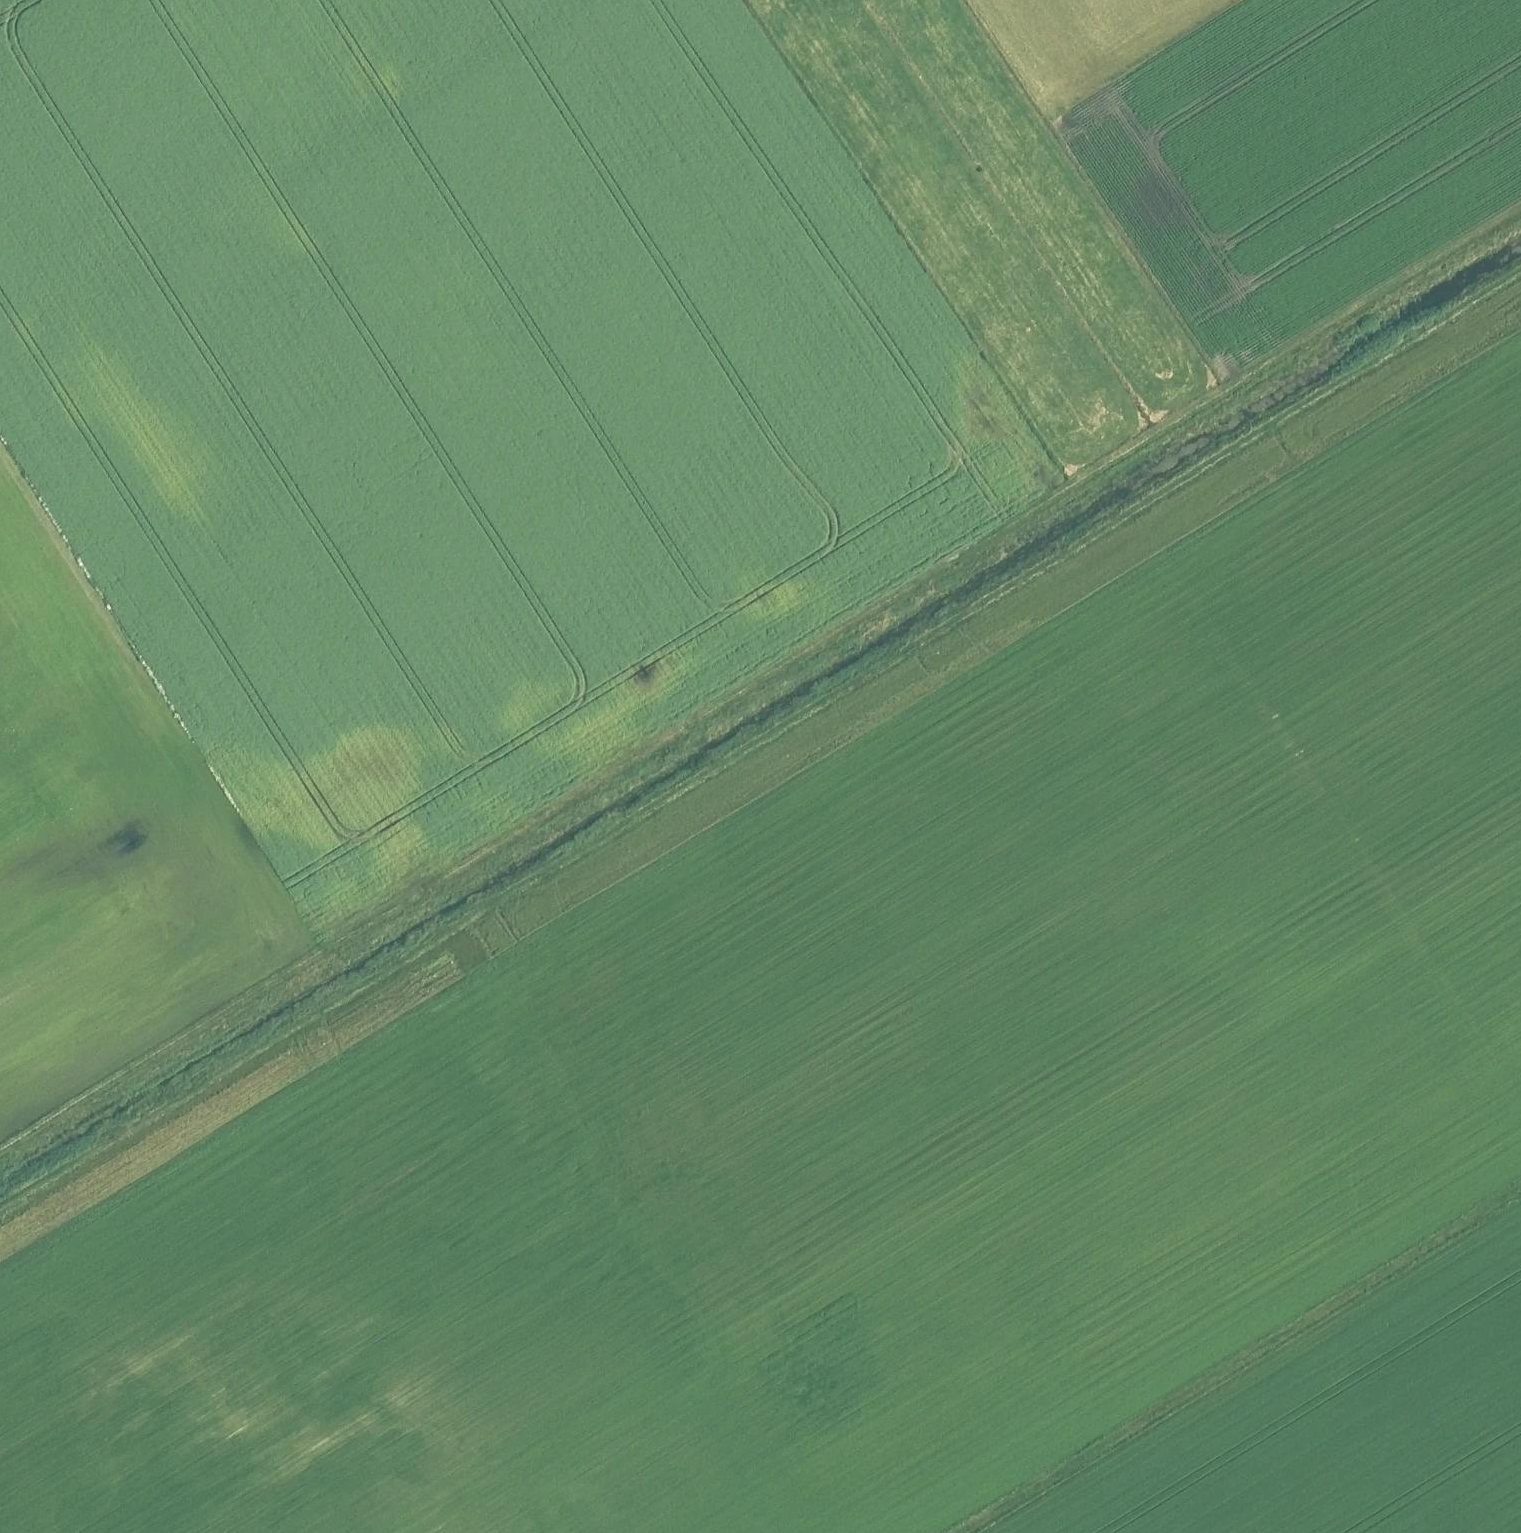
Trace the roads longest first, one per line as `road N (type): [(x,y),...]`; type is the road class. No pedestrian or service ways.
road 1 (track): [(1059,1465),(949,1532)]

